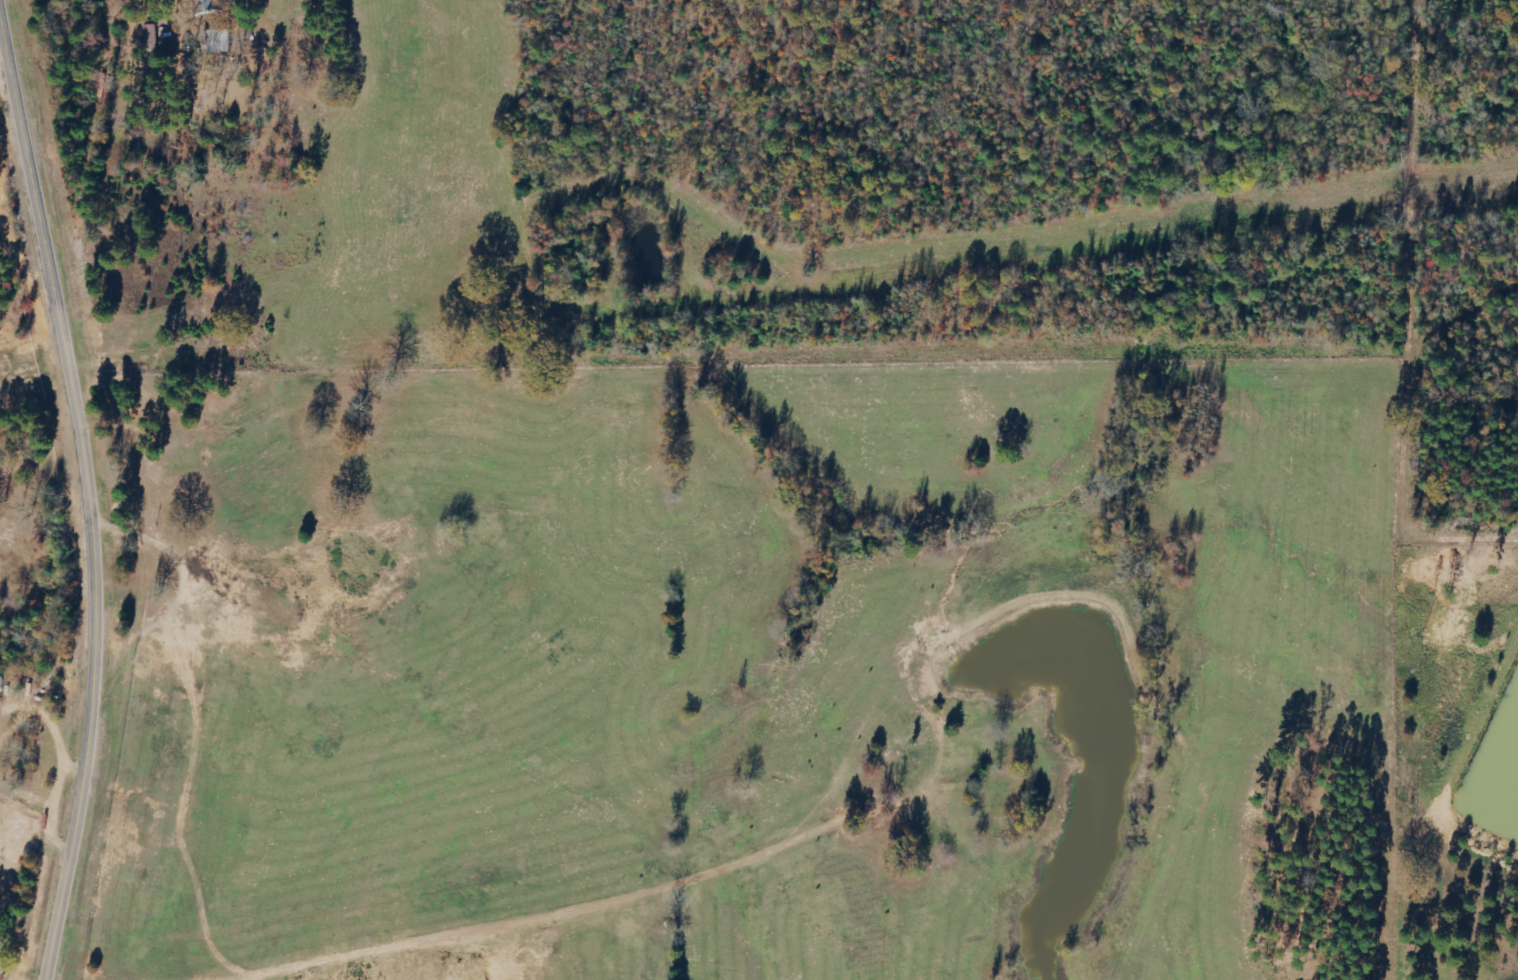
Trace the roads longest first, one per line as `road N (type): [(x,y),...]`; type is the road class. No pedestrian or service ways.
road 1 (tertiary): [(47,979),(98,715),(103,555),(2,0)]

